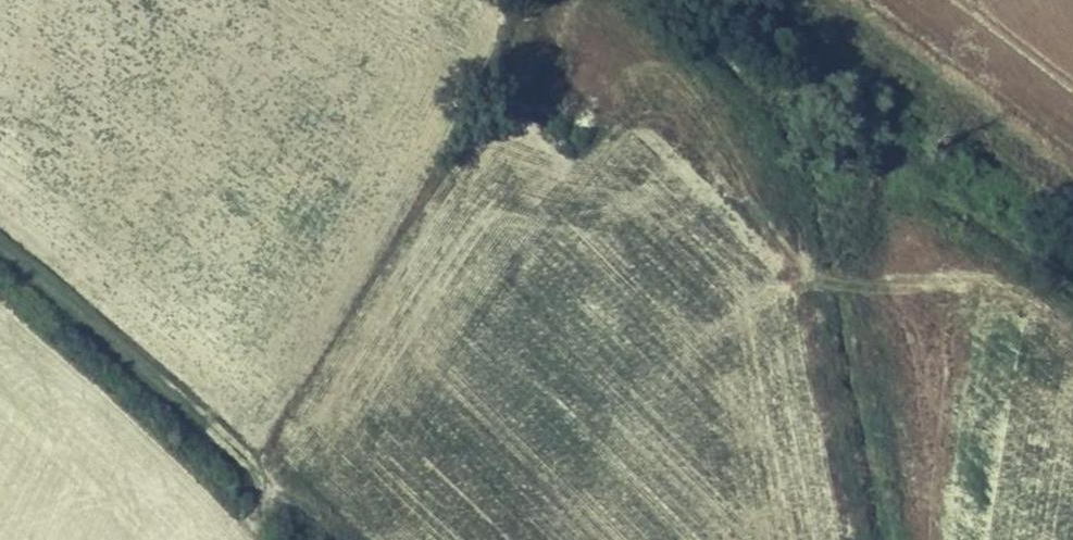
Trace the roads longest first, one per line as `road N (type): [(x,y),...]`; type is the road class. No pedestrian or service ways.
road 1 (track): [(0,257),(267,485)]

